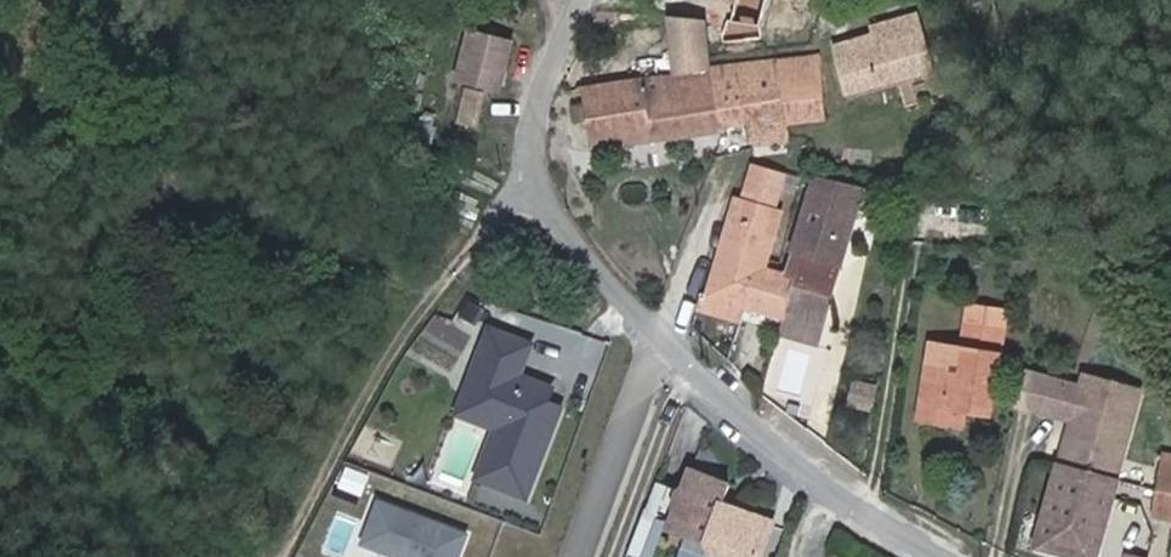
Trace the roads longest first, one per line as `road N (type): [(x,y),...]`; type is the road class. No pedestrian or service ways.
road 1 (track): [(0,103),(446,299)]
road 2 (track): [(531,160),(486,252),(357,406),(278,556)]
road 3 (residential): [(669,335),(531,160),(566,4)]
road 4 (residential): [(945,556),(832,490),(669,335)]
road 5 (residential): [(669,335),(648,352),(575,556)]

